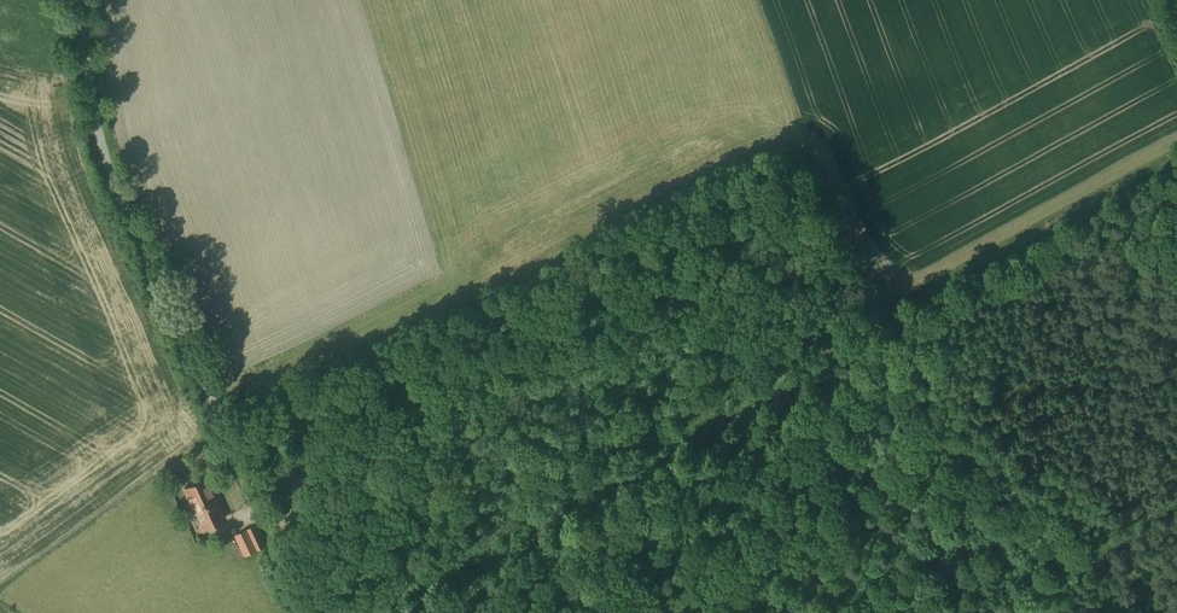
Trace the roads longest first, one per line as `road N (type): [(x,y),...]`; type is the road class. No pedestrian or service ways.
road 1 (unclassified): [(80,0),(111,167),(312,612)]
road 2 (track): [(1176,486),(1010,610)]

